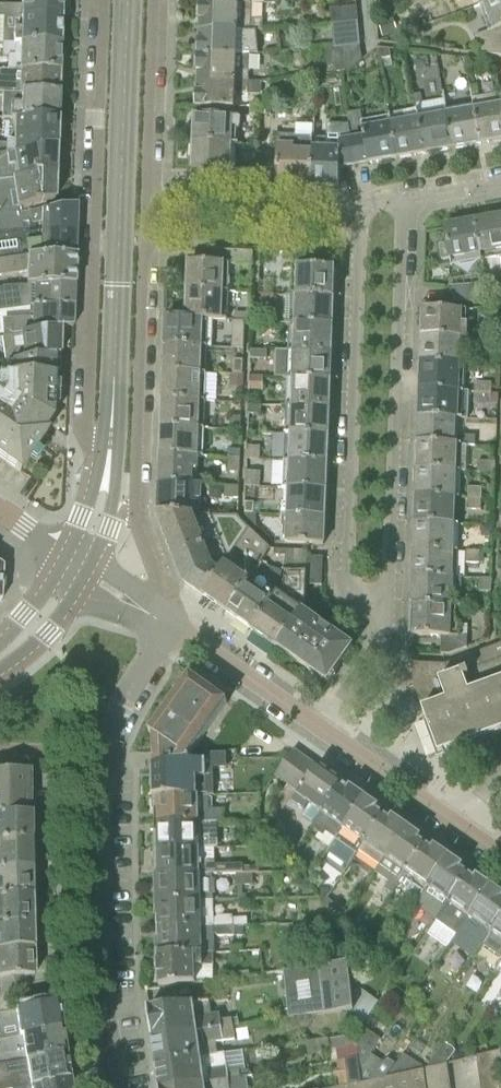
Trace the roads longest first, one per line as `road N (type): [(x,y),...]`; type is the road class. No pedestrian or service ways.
road 1 (residential): [(116,1087),(99,931),(103,749),(169,624)]
road 2 (residential): [(99,0),(86,423),(104,460)]
road 3 (tertiary): [(110,443),(128,0)]
road 4 (residential): [(382,625),(412,194)]
road 5 (residential): [(353,212),(344,549),(357,597),(382,625)]
road 6 (residential): [(169,624),(136,501),(152,214)]
road 7 (residential): [(152,214),(159,0)]
road 8 (residential): [(152,214),(324,220),(353,212)]
road 9 (residential): [(316,724),(169,624)]
road 10 (residential): [(451,818),(316,724)]
road 11 (tertiary): [(87,574),(115,496),(110,443)]
road 12 (tertiary): [(0,668),(46,631),(87,574)]

